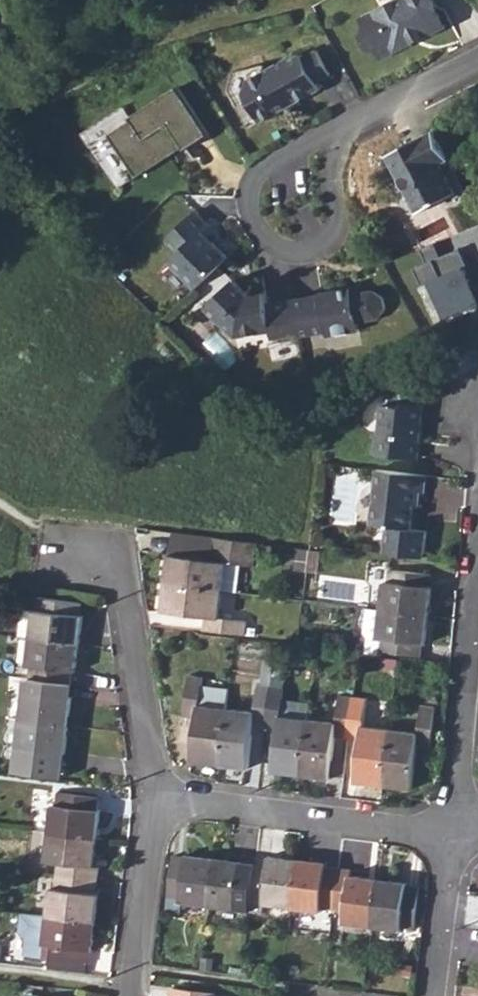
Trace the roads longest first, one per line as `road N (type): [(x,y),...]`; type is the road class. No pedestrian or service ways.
road 1 (residential): [(346,129),(264,172),(247,198),(265,242),(284,257),(327,246),(339,231),(335,162)]
road 2 (residential): [(157,800),(453,832)]
road 3 (residential): [(453,832),(477,541)]
road 4 (residential): [(78,556),(119,564),(157,800)]
road 5 (residential): [(157,800),(131,995)]
road 6 (residential): [(434,995),(453,832)]
road 7 (residential): [(477,65),(346,129)]

